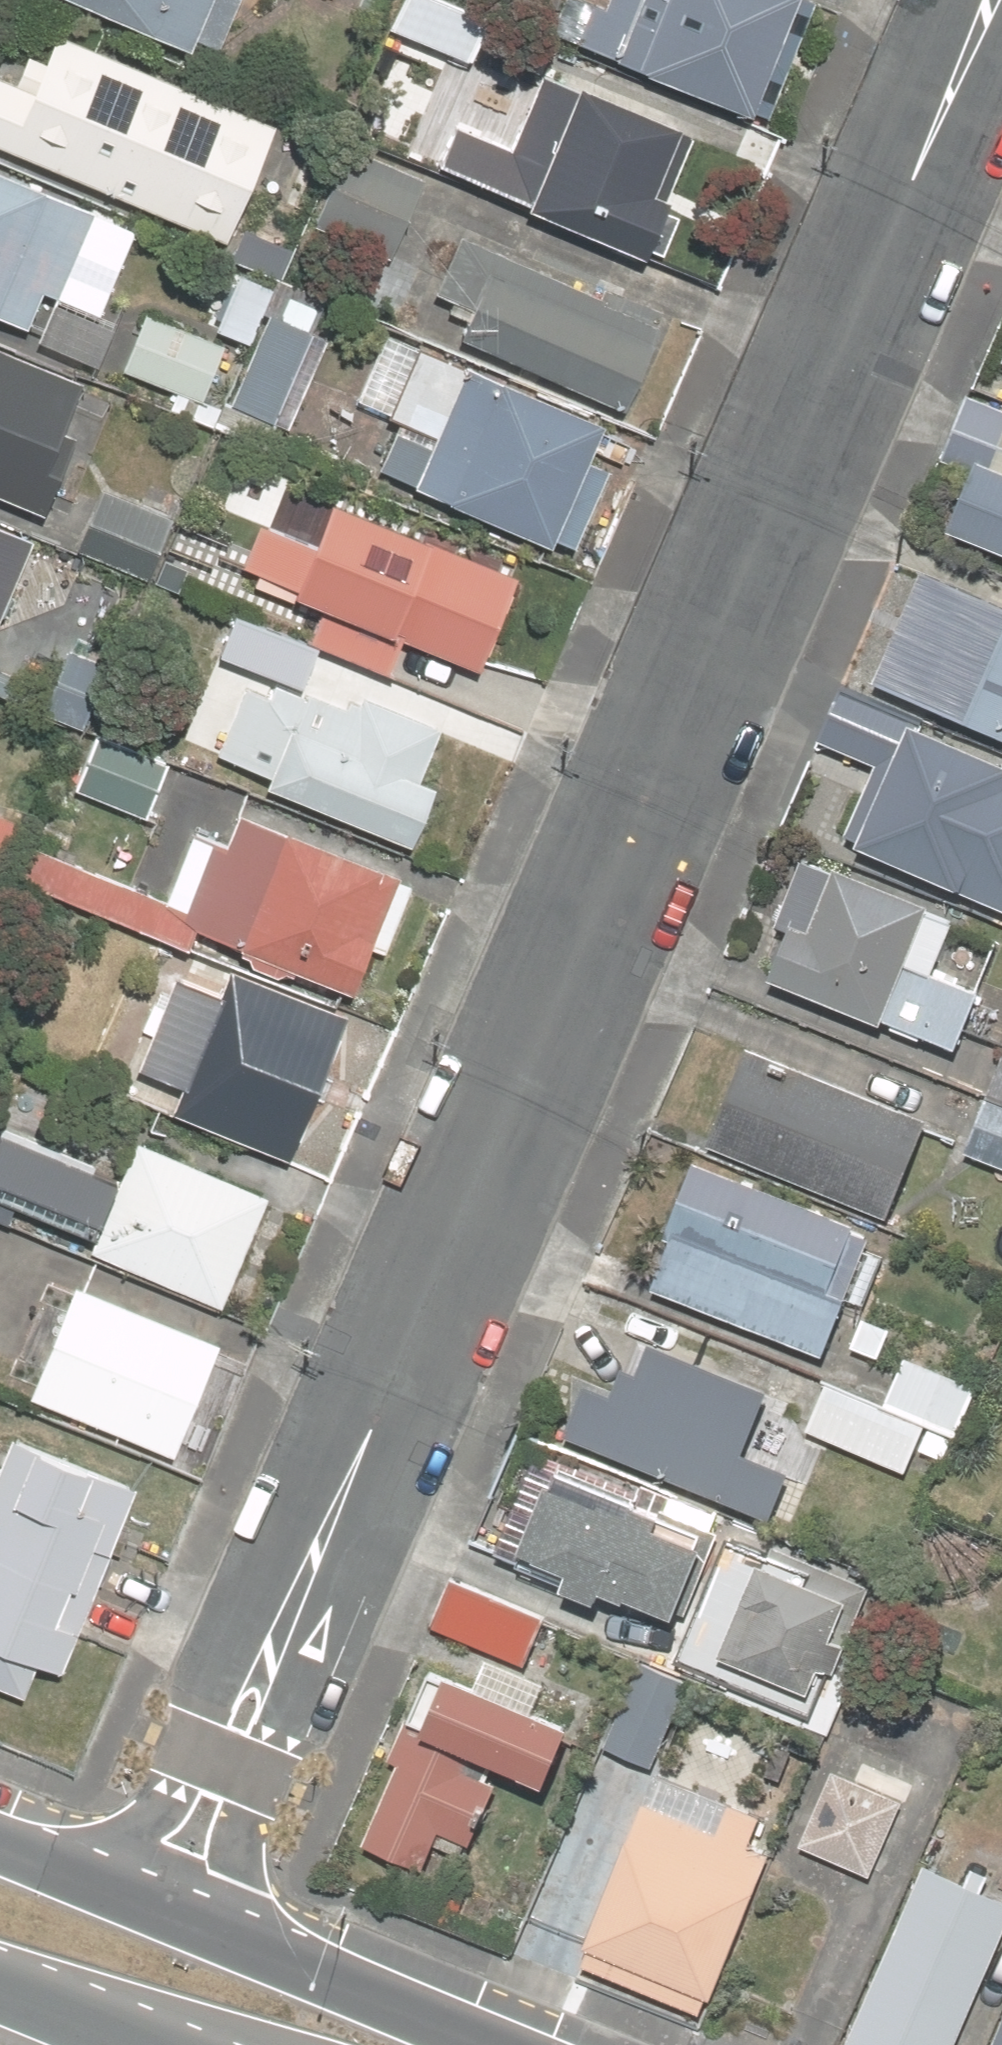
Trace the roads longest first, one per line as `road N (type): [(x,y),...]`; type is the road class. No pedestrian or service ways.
road 1 (residential): [(989,0),(168,1905)]
road 2 (primary): [(168,1905),(493,2044)]
road 3 (primary): [(0,1837),(168,1905)]
road 4 (primary): [(146,2044),(0,1986)]

